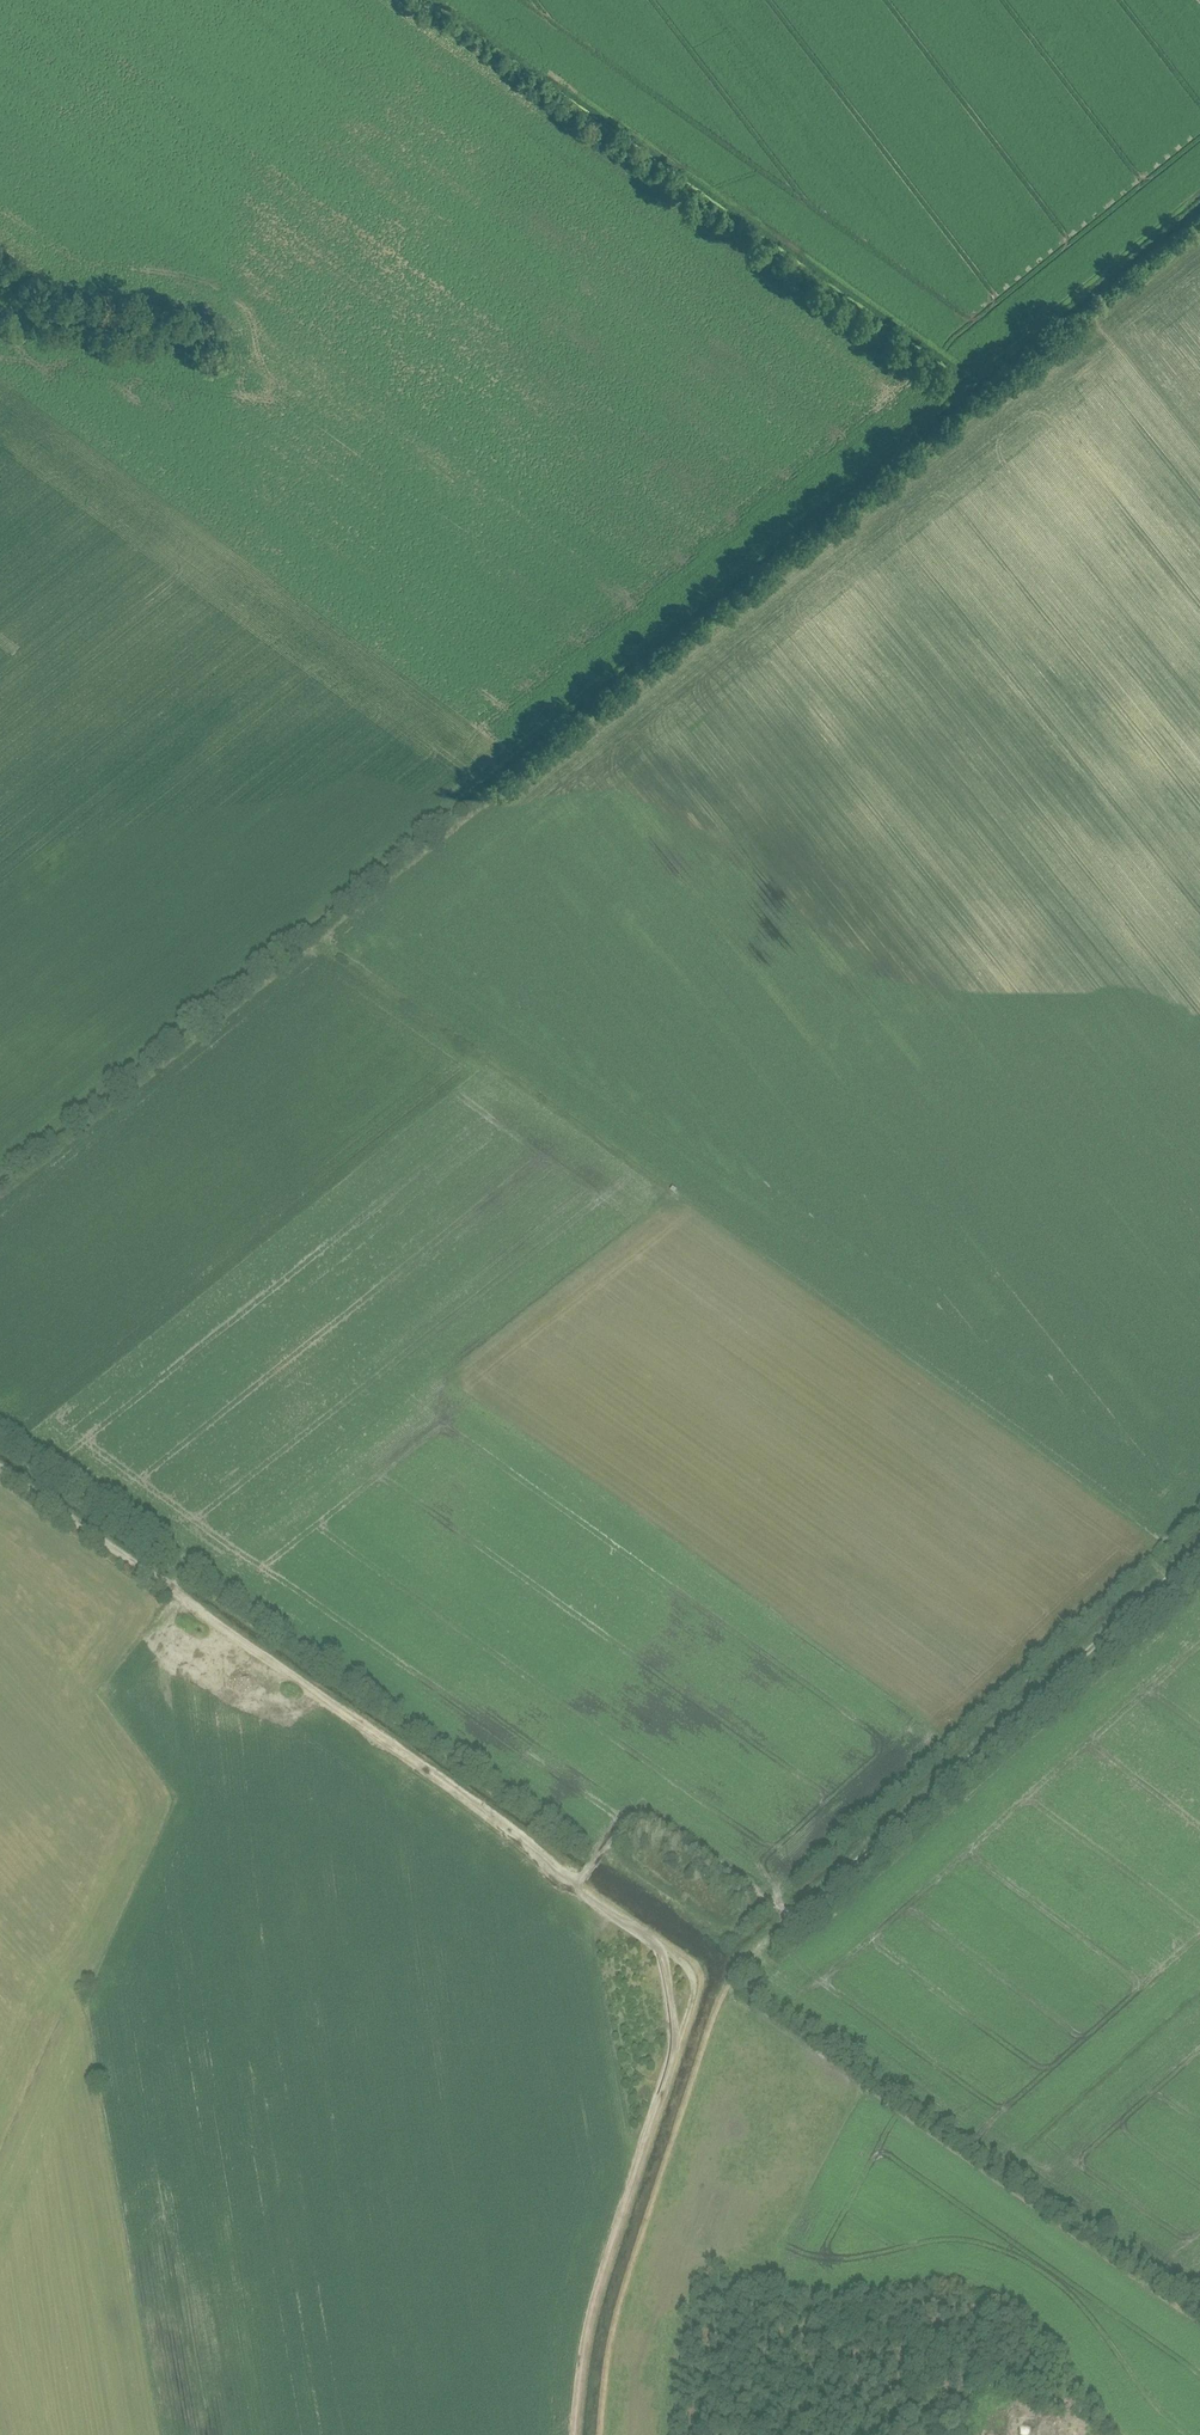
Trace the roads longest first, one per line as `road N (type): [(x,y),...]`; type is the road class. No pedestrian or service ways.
road 1 (track): [(599,1853),(578,1881),(0,1471)]
road 2 (track): [(573,2434),(587,2327),(696,1985),(688,1962),(578,1881)]
road 3 (track): [(794,1914),(1199,1550)]

